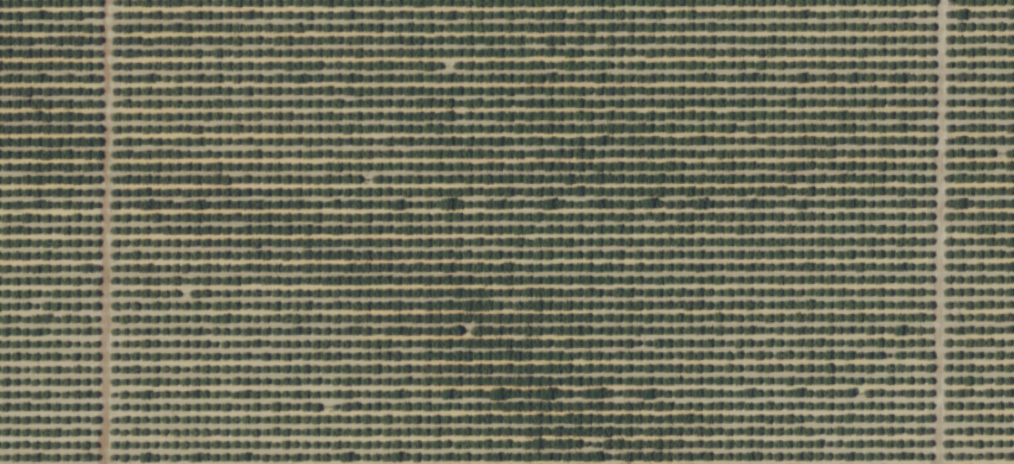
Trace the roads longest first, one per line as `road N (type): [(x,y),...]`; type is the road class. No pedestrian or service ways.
road 1 (track): [(96,463),(99,0)]
road 2 (track): [(928,463),(929,0)]

